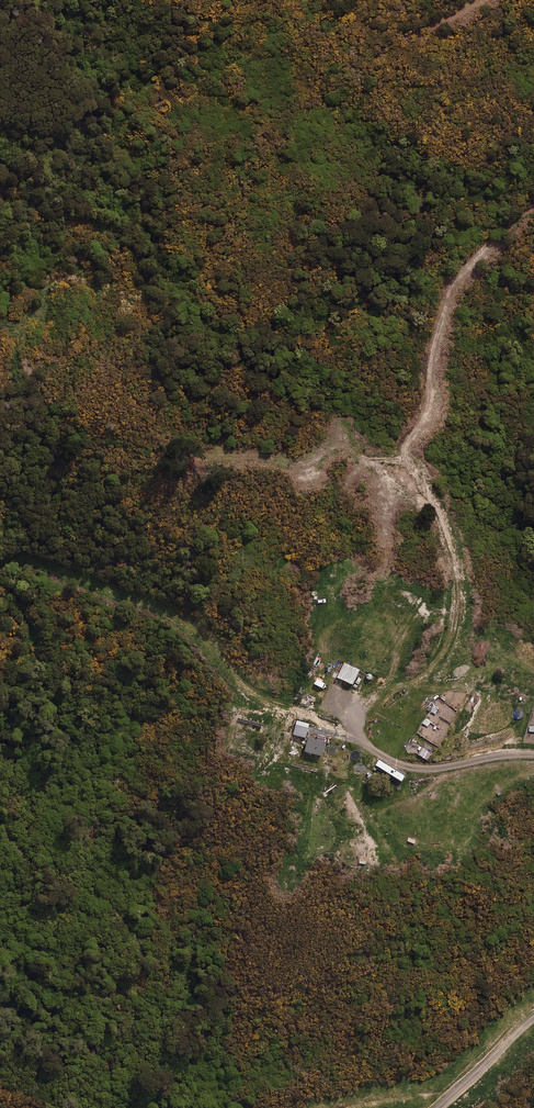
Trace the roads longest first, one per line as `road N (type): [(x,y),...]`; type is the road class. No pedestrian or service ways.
road 1 (track): [(533,766),(457,772),(416,766),(395,756),(381,728),(387,707),(453,652),(459,621),(454,558),(422,460),(435,364),(477,266),(533,209)]
road 2 (track): [(498,0),(437,32),(410,34),(382,30),(358,0)]
road 3 (track): [(451,1107),(533,1020)]

